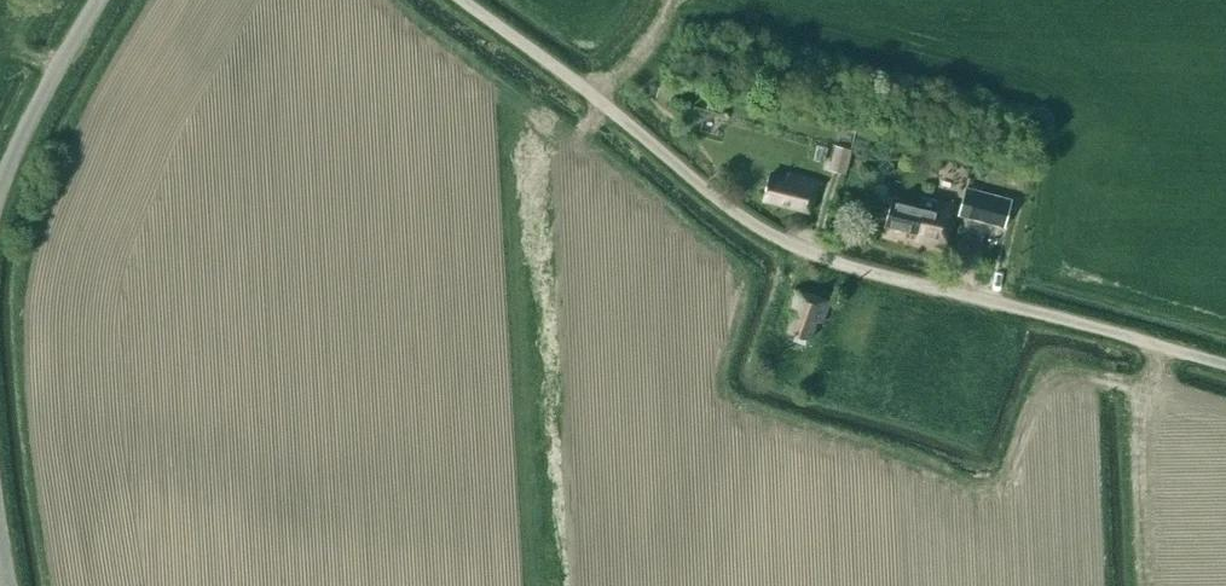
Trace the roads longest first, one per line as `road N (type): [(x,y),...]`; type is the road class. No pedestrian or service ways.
road 1 (unclassified): [(1225,363),(868,271),(780,236),(466,0)]
road 2 (unclassified): [(0,190),(33,112),(98,0)]

